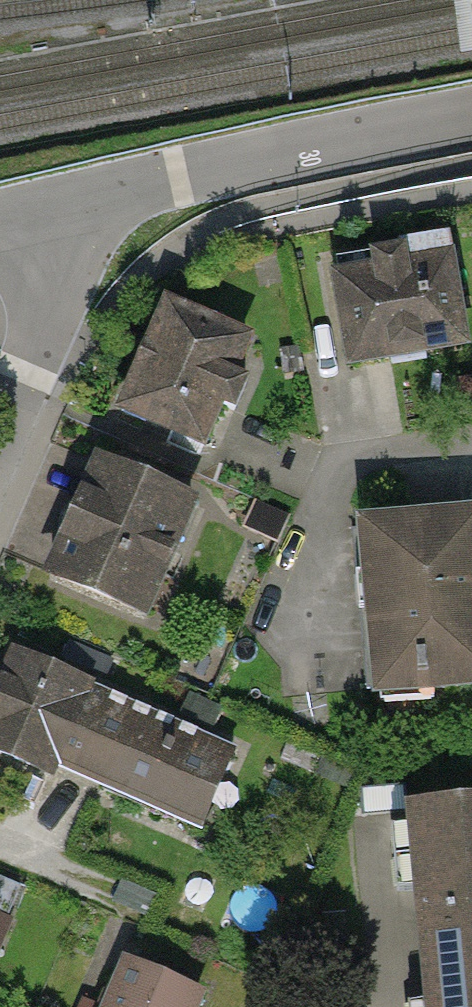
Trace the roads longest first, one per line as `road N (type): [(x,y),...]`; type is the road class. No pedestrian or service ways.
road 1 (residential): [(471,115),(42,213)]
road 2 (residential): [(42,213),(50,321),(0,436)]

